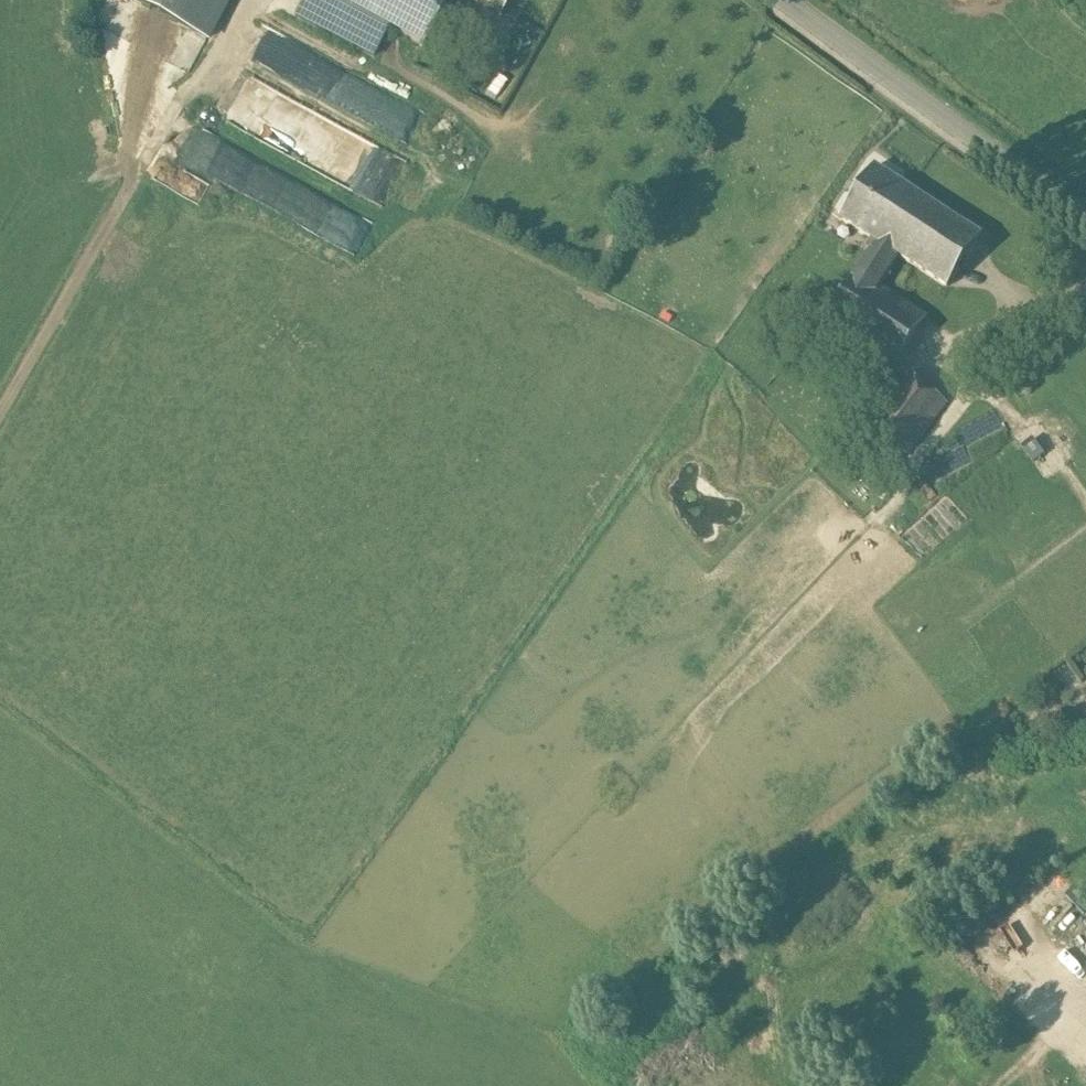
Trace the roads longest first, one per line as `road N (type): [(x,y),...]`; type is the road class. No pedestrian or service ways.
road 1 (tertiary): [(1085,219),(786,0)]

